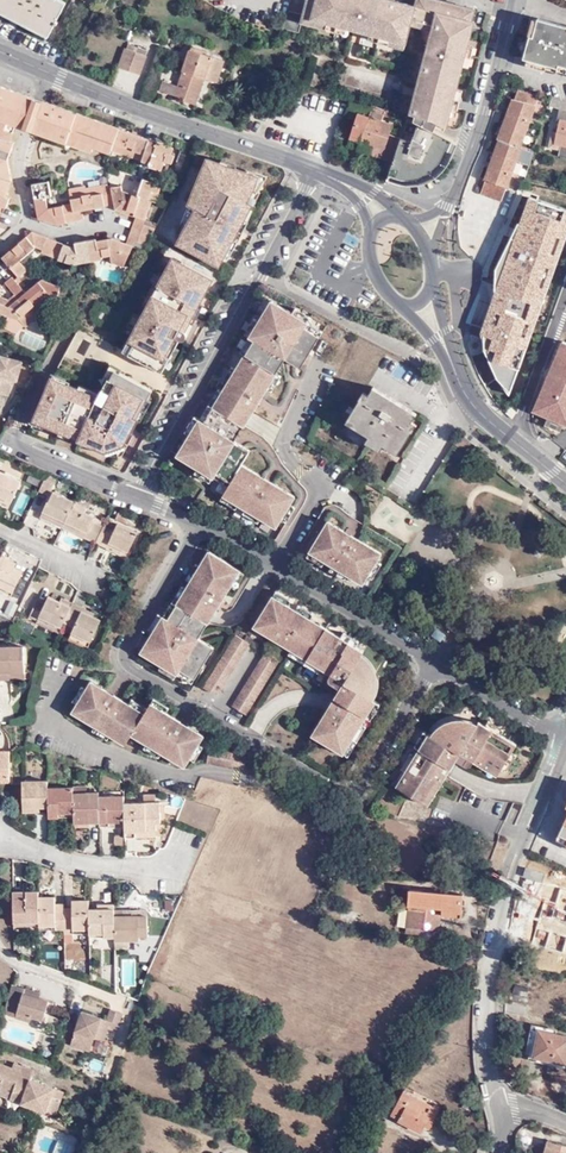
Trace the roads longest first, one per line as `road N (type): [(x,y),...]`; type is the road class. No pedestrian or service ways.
road 1 (residential): [(436,663),(351,795),(132,669),(127,651),(204,522)]
road 2 (residential): [(315,168),(138,497)]
road 3 (residential): [(565,752),(521,851),(496,936),(487,1049),(497,1102)]
road 4 (unclassified): [(0,53),(315,168)]
road 5 (residential): [(204,522),(436,663)]
road 6 (residential): [(512,0),(488,112),(454,196),(410,221)]
road 7 (unclassified): [(454,368),(494,425),(565,481)]
road 8 (residential): [(436,663),(565,739)]
road 9 (residential): [(12,443),(138,497)]

